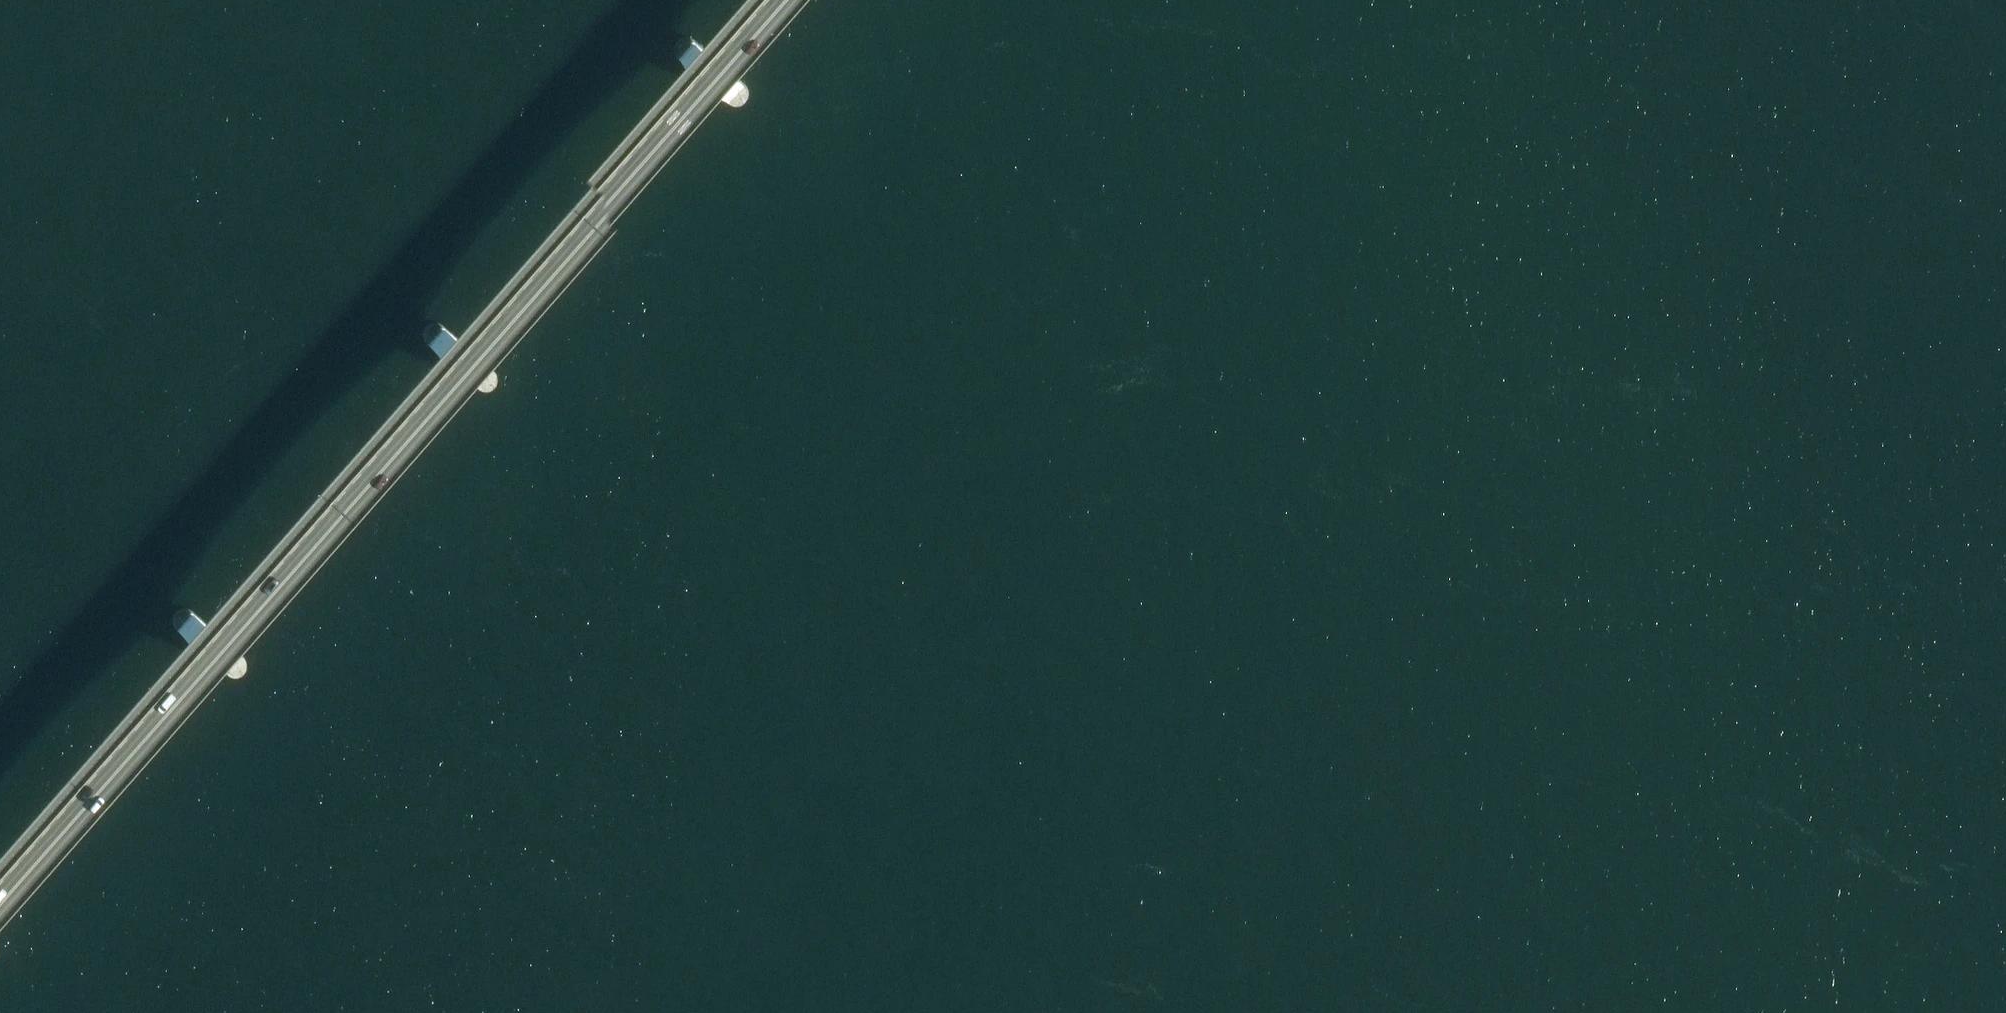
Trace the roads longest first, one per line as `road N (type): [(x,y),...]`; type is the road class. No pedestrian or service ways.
road 1 (primary): [(0,890),(783,0)]

